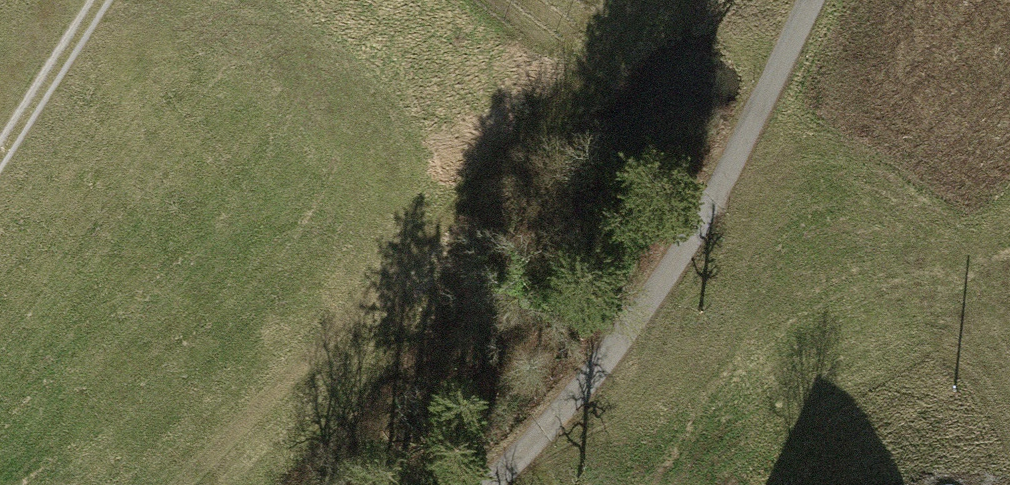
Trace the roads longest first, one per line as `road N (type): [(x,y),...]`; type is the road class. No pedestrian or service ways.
road 1 (track): [(192,484),(600,71),(652,0)]
road 2 (track): [(503,484),(616,362),(732,178),(818,0)]
road 3 (track): [(0,170),(105,0)]

